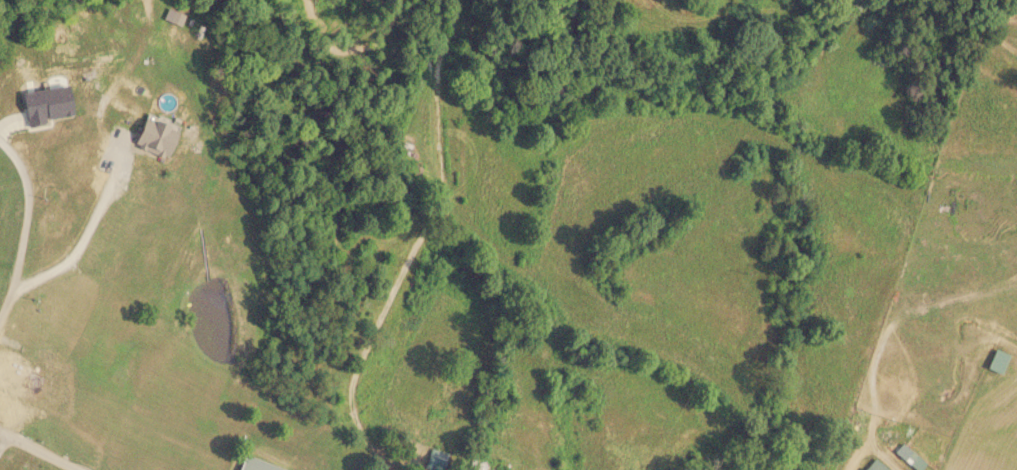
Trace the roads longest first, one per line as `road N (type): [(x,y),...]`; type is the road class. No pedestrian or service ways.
road 1 (track): [(0,315),(17,277),(33,197),(20,162),(0,143)]

